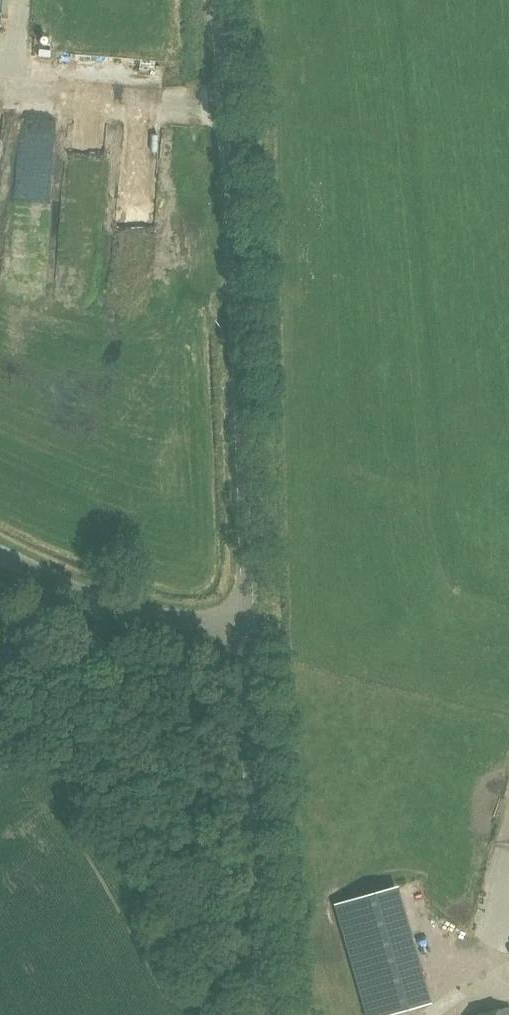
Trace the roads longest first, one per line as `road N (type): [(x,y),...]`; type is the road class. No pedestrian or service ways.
road 1 (tertiary): [(247,618),(230,133),(217,0)]
road 2 (tertiary): [(269,1014),(247,618)]
road 3 (unclassified): [(247,618),(188,620),(116,604),(0,558)]

